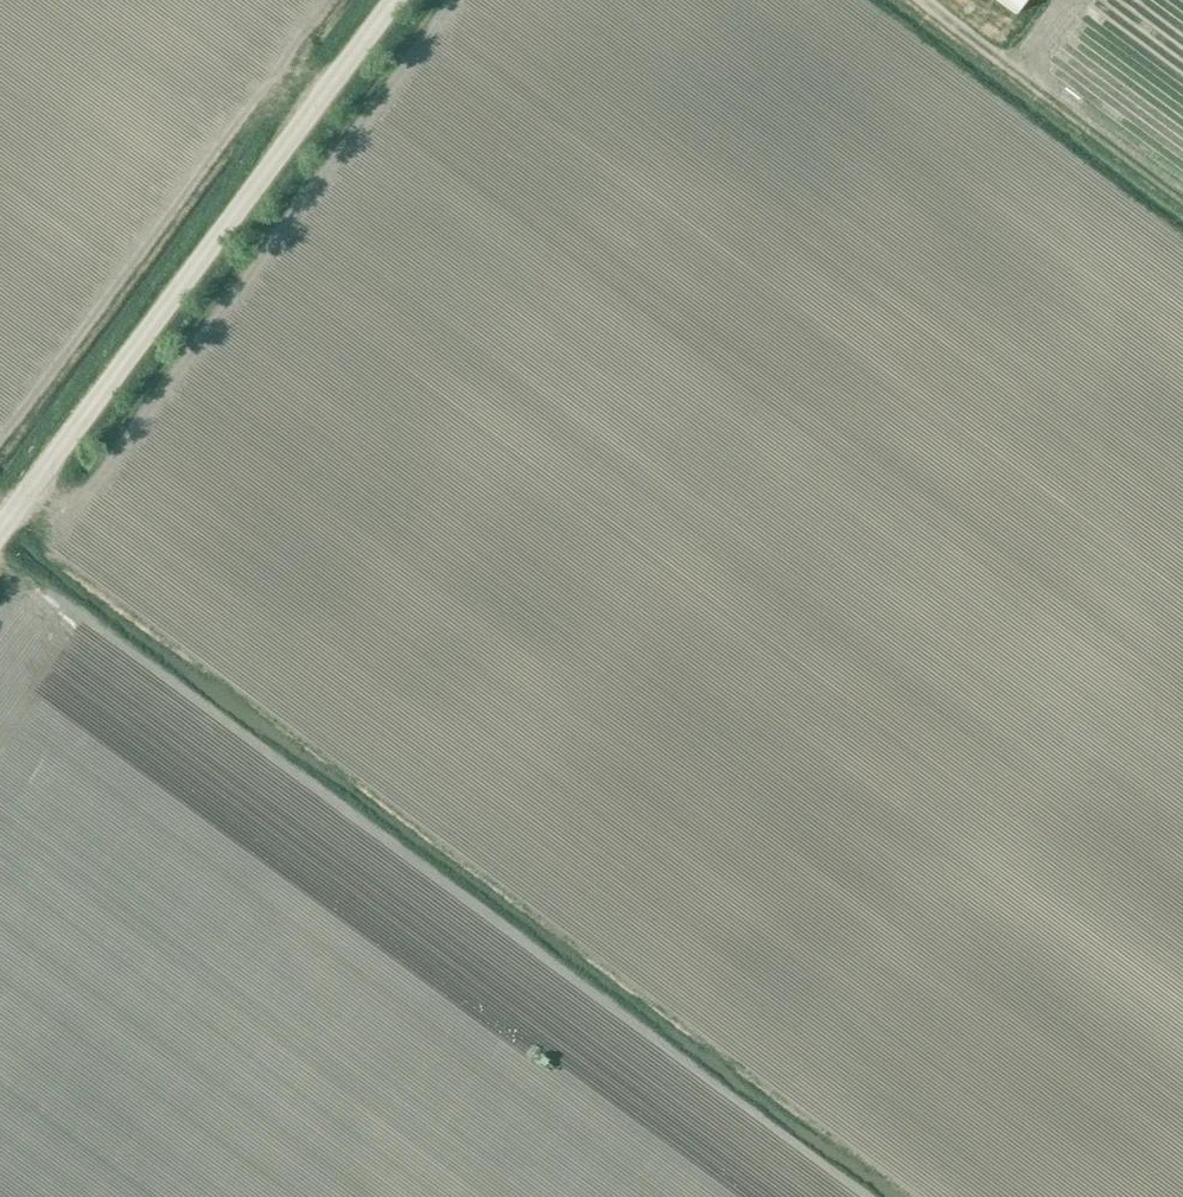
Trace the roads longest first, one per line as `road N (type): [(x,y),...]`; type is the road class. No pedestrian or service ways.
road 1 (tertiary): [(0,532),(396,0)]

